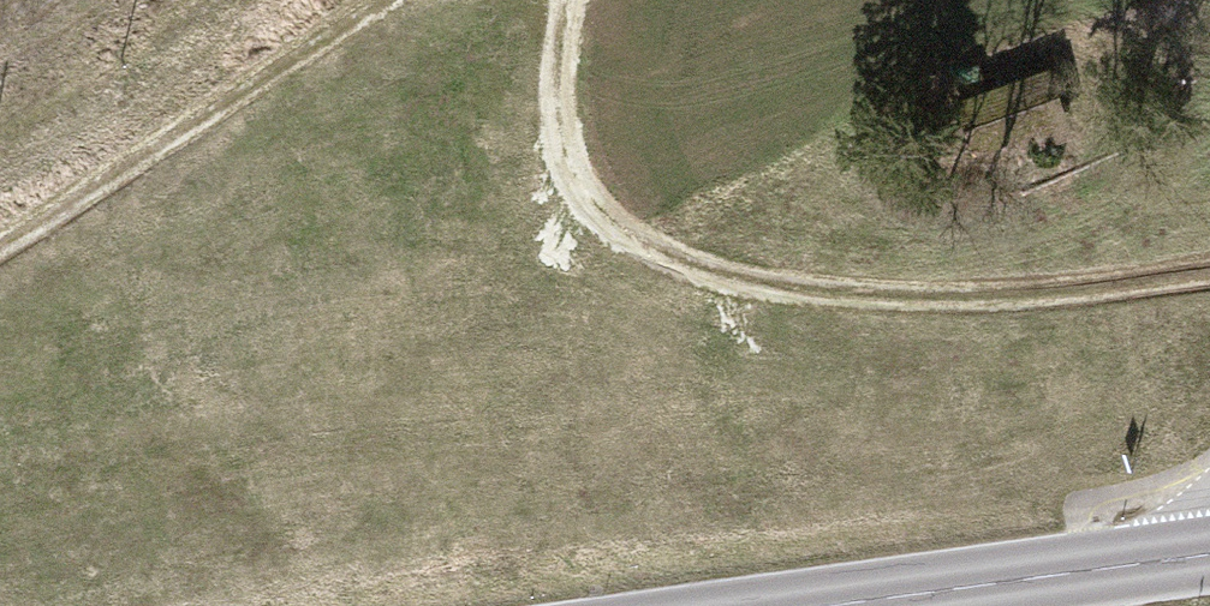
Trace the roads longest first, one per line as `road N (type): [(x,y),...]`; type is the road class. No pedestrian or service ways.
road 1 (track): [(1209,273),(1013,299),(824,295),(691,268),(625,234),(573,173),(555,102),(569,0)]
road 2 (track): [(381,0),(195,125),(0,236)]
road 3 (primary): [(1209,555),(826,605)]

